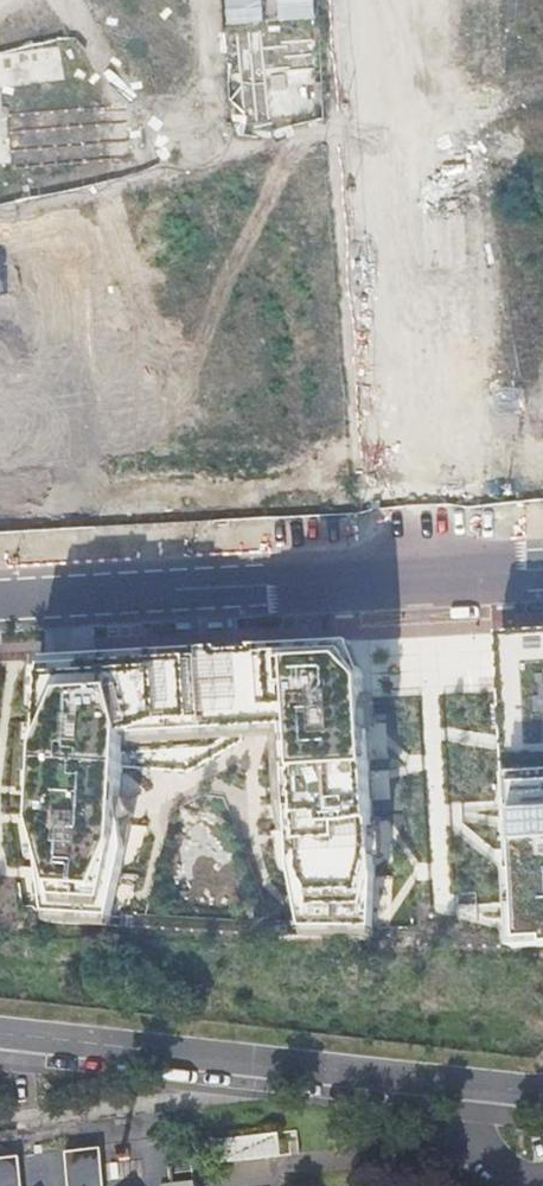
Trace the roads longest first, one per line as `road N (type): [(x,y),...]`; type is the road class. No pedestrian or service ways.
road 1 (unknown): [(378,0),(421,577)]
road 2 (residential): [(0,1034),(542,1090)]
road 3 (residential): [(0,601),(542,571)]

